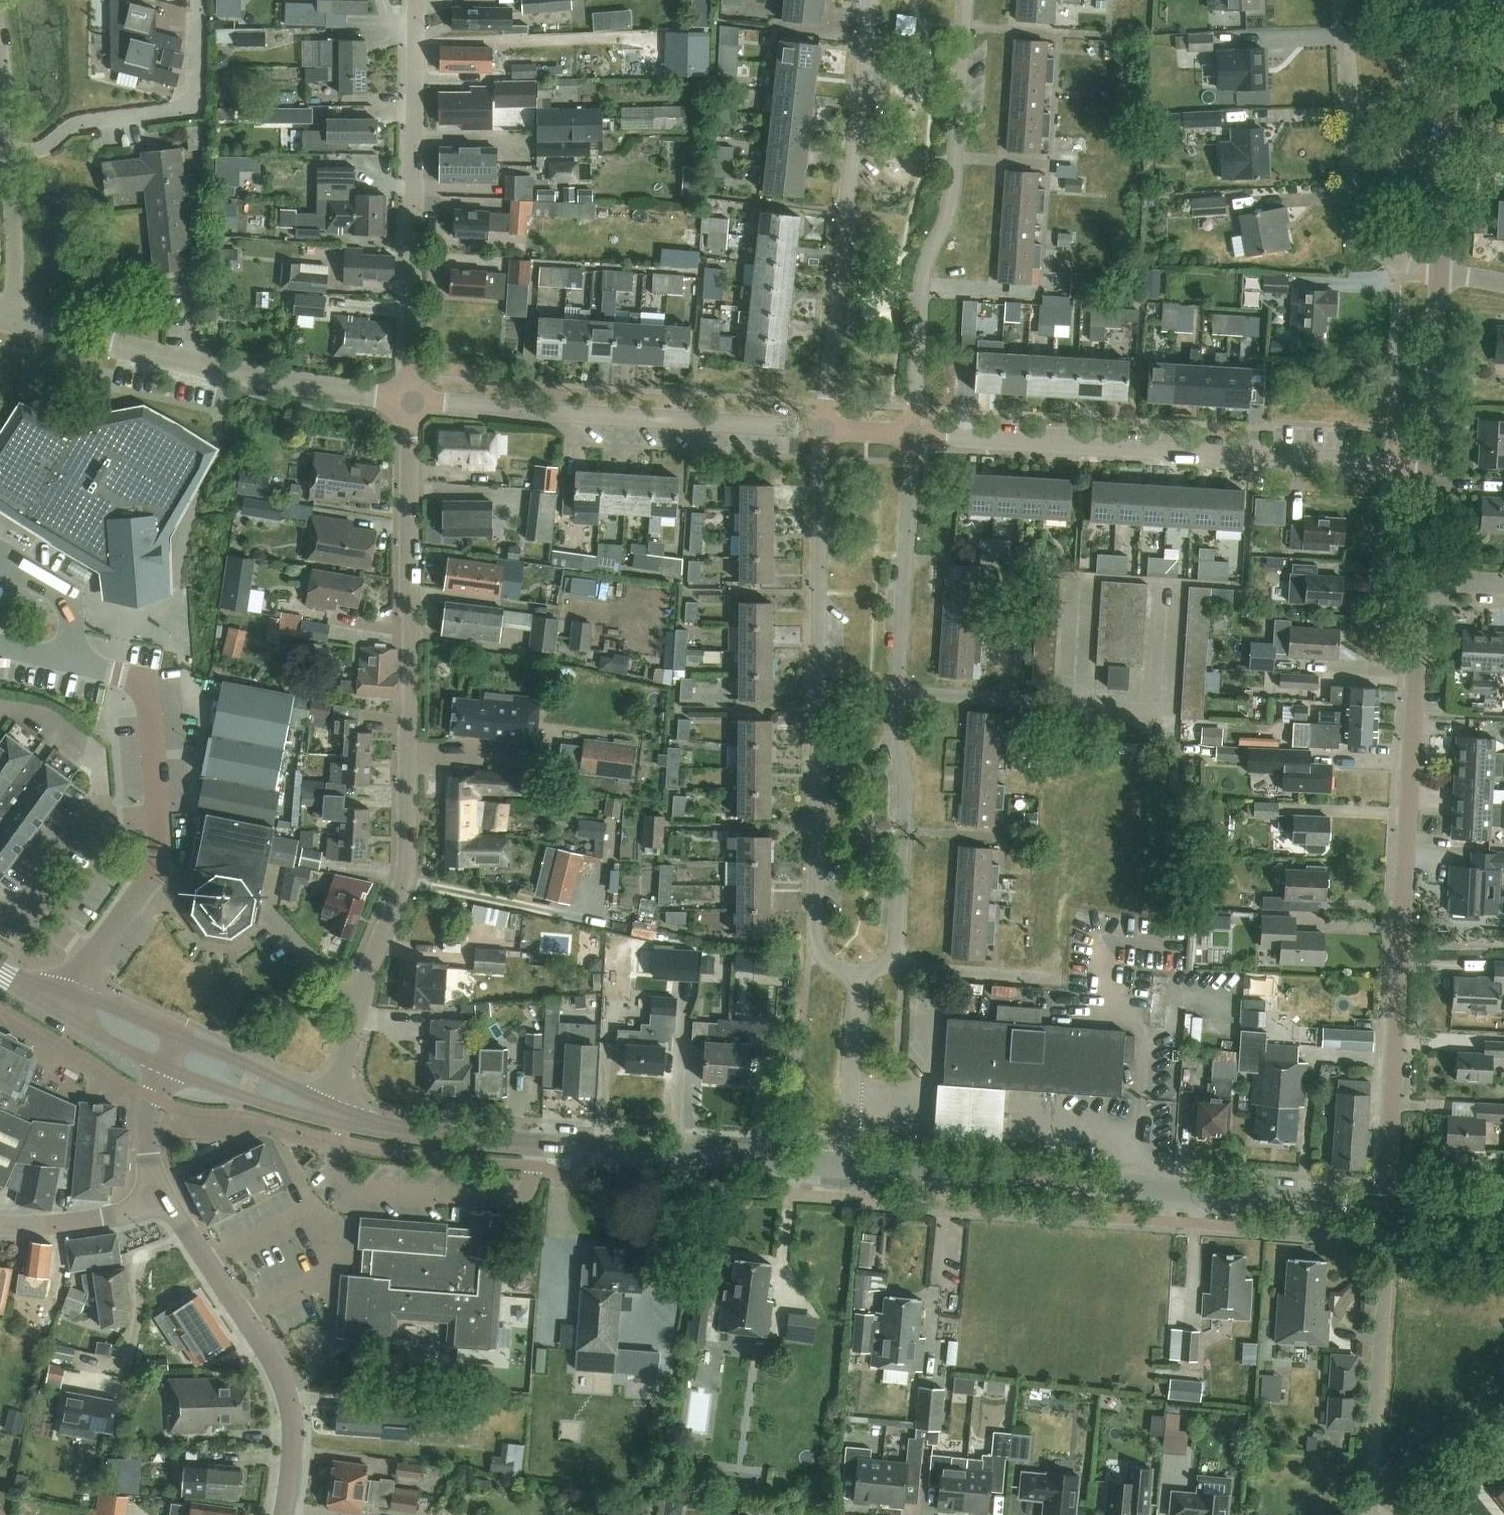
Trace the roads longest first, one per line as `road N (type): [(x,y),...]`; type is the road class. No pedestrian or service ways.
road 1 (residential): [(344,1118),(362,994),(410,854),(410,400)]
road 2 (unclassified): [(1387,1208),(1423,582)]
road 3 (residential): [(824,427),(817,936),(830,963),(859,973)]
road 4 (residential): [(859,973),(886,962),(897,939),(908,787),(895,721),(914,432)]
road 5 (secondary): [(1387,1208),(847,1167)]
road 6 (residential): [(1428,471),(914,432)]
road 7 (secondary): [(847,1167),(421,1133),(344,1118)]
road 8 (residential): [(914,432),(925,274),(954,187),(965,0)]
road 9 (residential): [(871,0),(824,427)]
road 10 (residential): [(824,427),(410,400)]
road 11 (residential): [(410,400),(17,323)]
road 12 (residential): [(410,400),(419,0)]
road 13 (residential): [(68,1005),(163,853),(148,682),(126,674)]
road 14 (tertiary): [(284,1514),(294,1449),(278,1368),(161,1191)]
road 15 (residential): [(1441,271),(1386,256),(1359,232),(1341,0)]
road 16 (residential): [(1371,1514),(1387,1208)]
road 17 (residential): [(10,150),(38,148),(78,121),(194,106),(199,0)]
road 18 (residential): [(1441,271),(1457,0)]
road 19 (residential): [(1428,471),(1441,271)]
road 20 (residential): [(847,1167),(859,973)]
road 21 (secondary): [(344,1118),(171,1052)]
road 22 (residential): [(17,323),(10,150)]
road 23 (residential): [(161,1191),(101,1217),(0,1223)]
road 24 (tertiary): [(161,1191),(149,1111),(171,1052)]
road 25 (residential): [(1407,1514),(1503,1440)]

